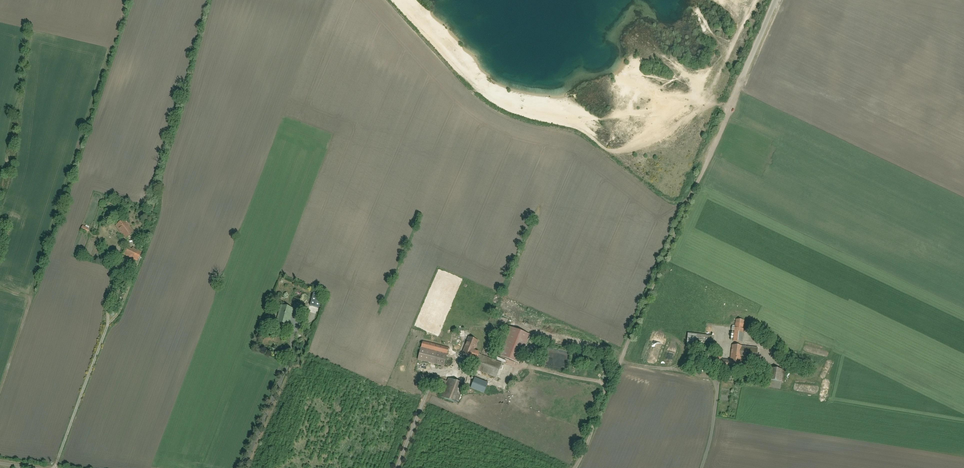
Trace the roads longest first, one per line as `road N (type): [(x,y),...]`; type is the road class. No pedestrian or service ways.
road 1 (track): [(575,467),(776,0)]
road 2 (track): [(611,384),(530,367),(499,379),(460,367)]

